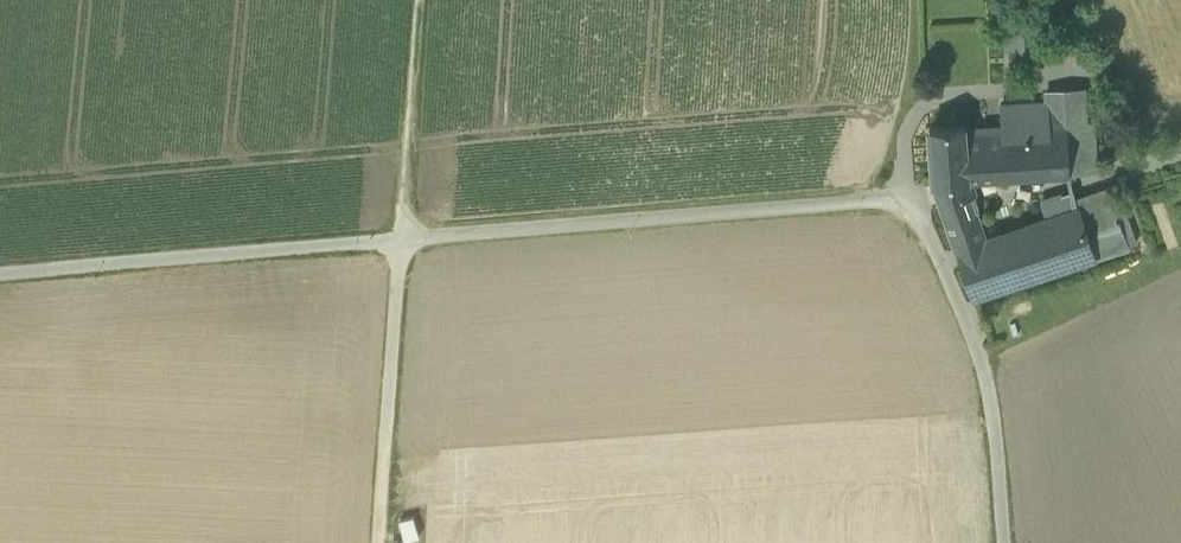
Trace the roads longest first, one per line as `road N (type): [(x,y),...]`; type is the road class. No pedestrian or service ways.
road 1 (unclassified): [(0,270),(913,199),(999,408),(1008,542)]
road 2 (track): [(380,542),(401,239)]

